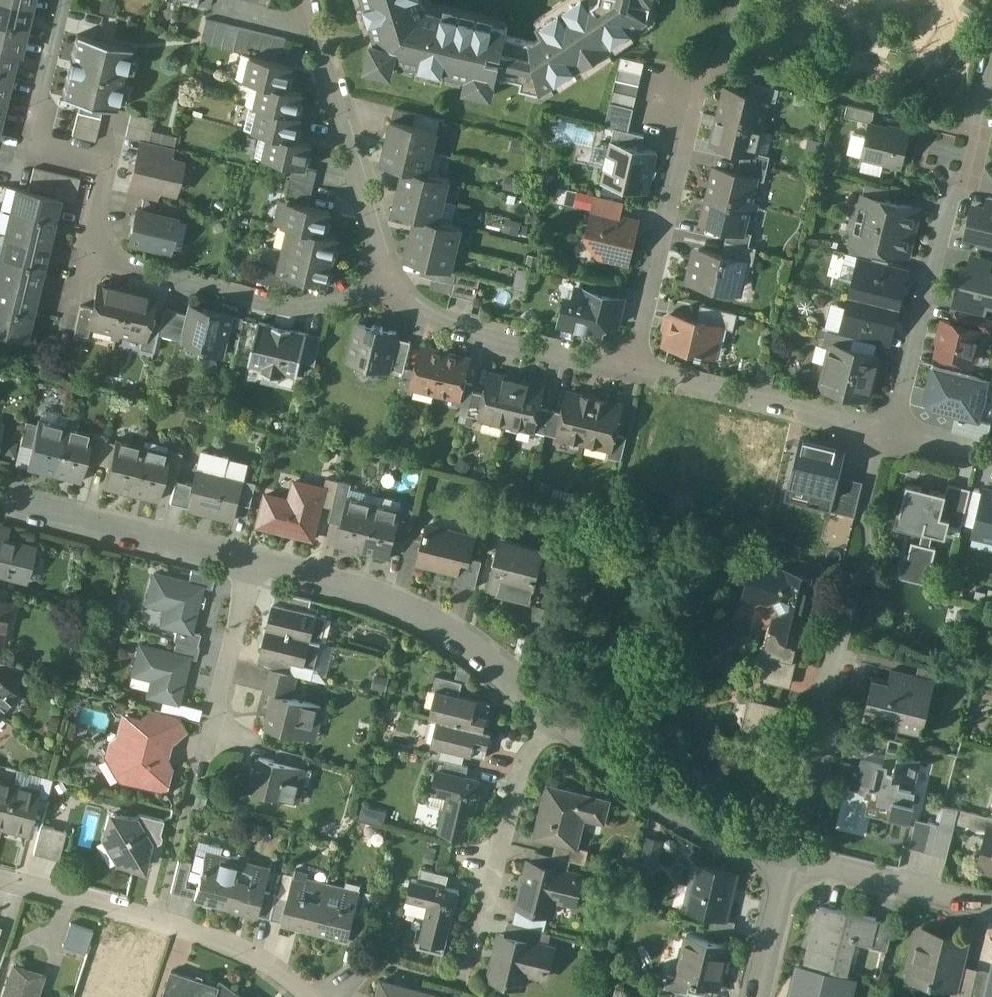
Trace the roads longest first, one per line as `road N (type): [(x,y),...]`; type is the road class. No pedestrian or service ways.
road 1 (residential): [(991,63),(890,435)]
road 2 (residential): [(251,562),(407,611),(486,660),(555,721)]
road 3 (residential): [(310,996),(246,953),(0,880)]
road 4 (residential): [(83,261),(106,165),(29,146),(62,0)]
road 5 (residential): [(387,287),(312,312),(83,261)]
road 6 (residential): [(303,0),(387,287)]
road 7 (residential): [(793,862),(862,574)]
road 8 (residential): [(555,721),(676,816),(793,862)]
road 9 (residential): [(627,369),(890,435)]
road 10 (residential): [(627,369),(689,108)]
road 11 (residential): [(0,498),(251,562)]
road 12 (residential): [(387,287),(406,307),(445,322),(627,369)]
road 13 (residential): [(251,562),(200,777)]
road 14 (residential): [(555,721),(523,770),(481,910)]
road 15 (residential): [(793,862),(991,905)]
road 16 (residential): [(890,435),(862,574)]
road 17 (residential): [(760,996),(793,862)]

